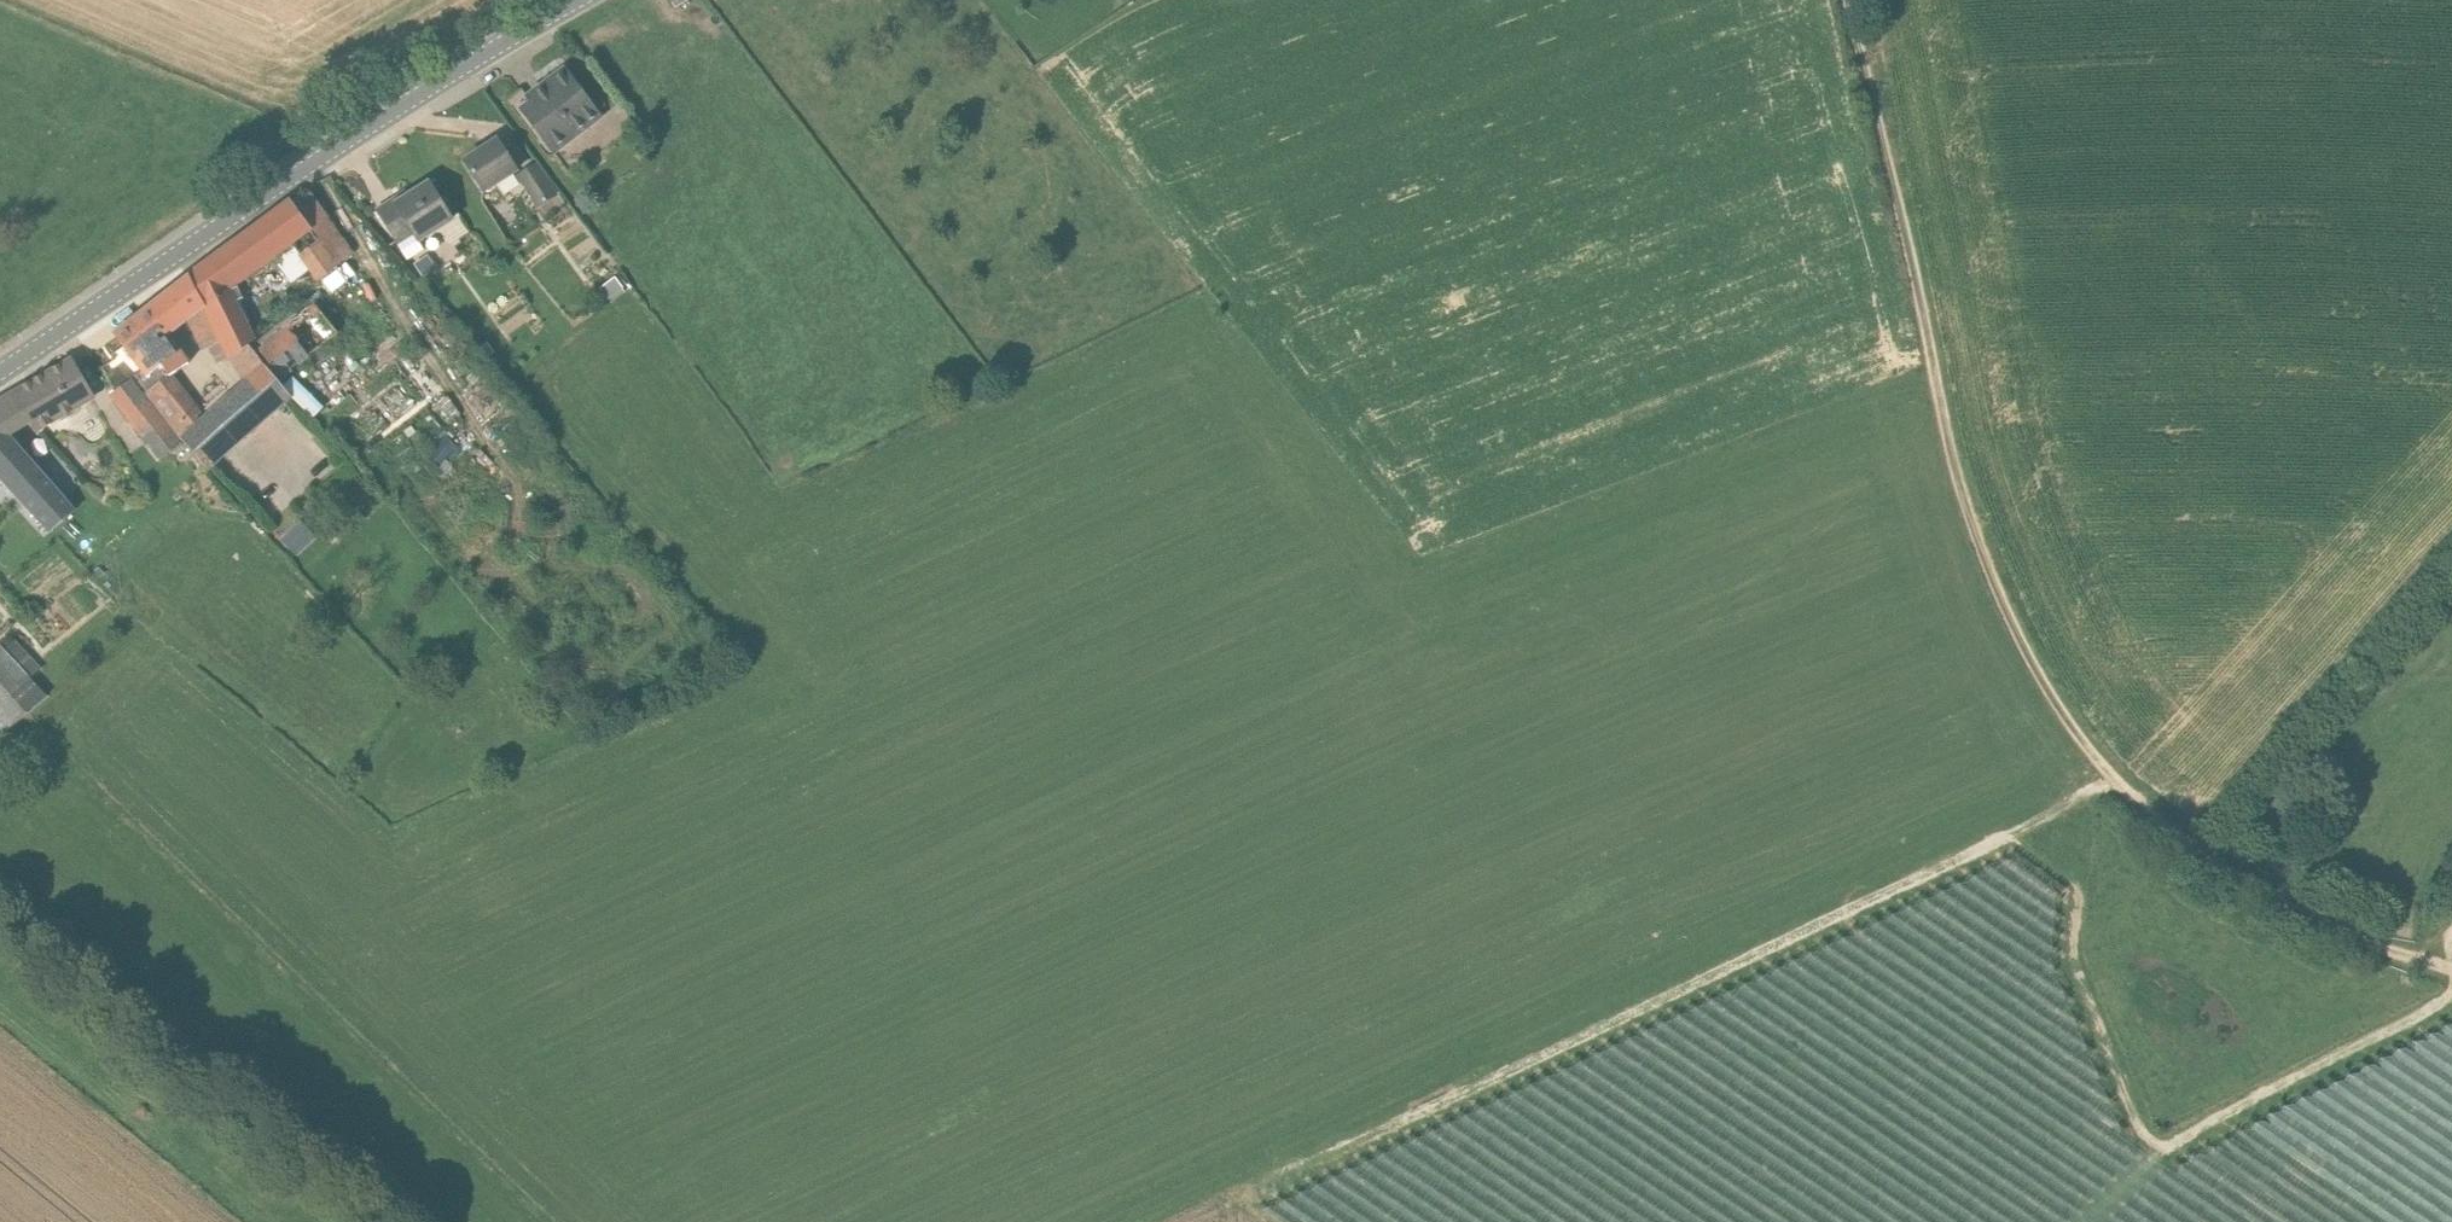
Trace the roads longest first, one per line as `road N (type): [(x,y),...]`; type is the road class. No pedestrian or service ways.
road 1 (track): [(1848,0),(1957,477),(1981,555),(2047,691),(2119,787),(2204,857),(2320,921),(2451,972)]
road 2 (tertiary): [(0,372),(394,109),(577,0)]

